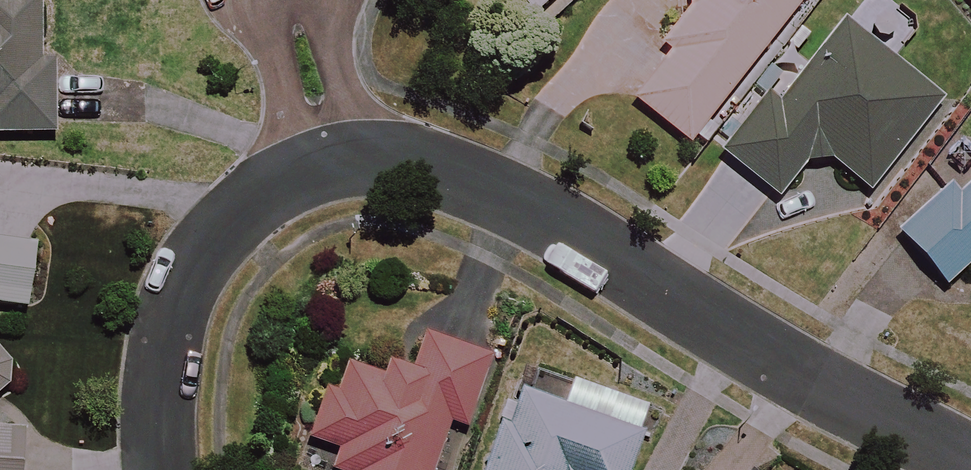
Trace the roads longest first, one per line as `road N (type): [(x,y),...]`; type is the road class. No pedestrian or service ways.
road 1 (residential): [(970,464),(487,188),(393,163),(335,164)]
road 2 (residential): [(335,164),(289,184),(225,231),(191,268),(164,339),(166,469)]
road 3 (residential): [(292,0),(335,164)]

